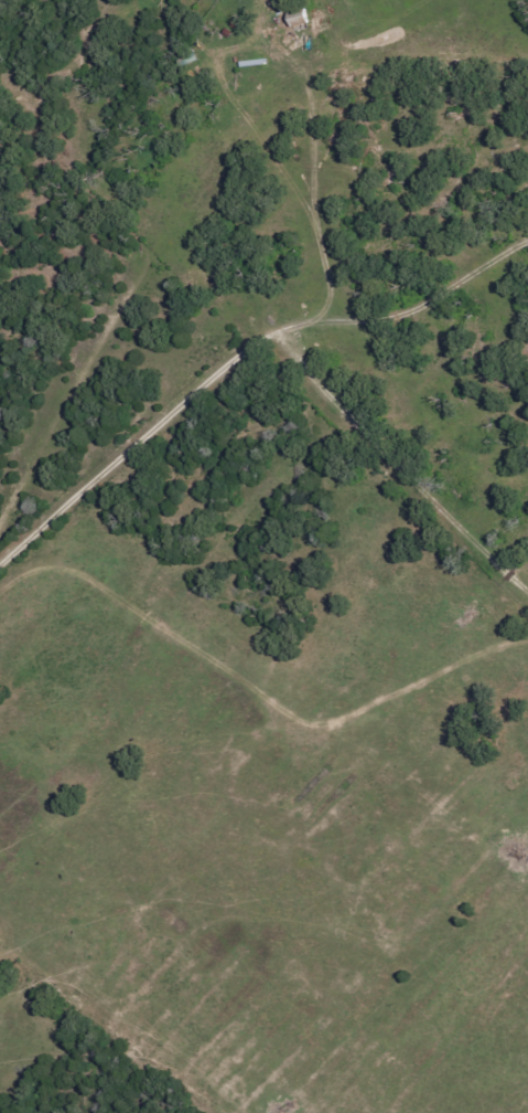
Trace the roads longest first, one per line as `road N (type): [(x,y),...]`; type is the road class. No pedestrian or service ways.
road 1 (residential): [(527,242),(414,305),(276,330),(243,347),(0,555)]
road 2 (residential): [(27,0),(107,458)]
road 3 (residential): [(0,837),(108,943),(213,1011)]

